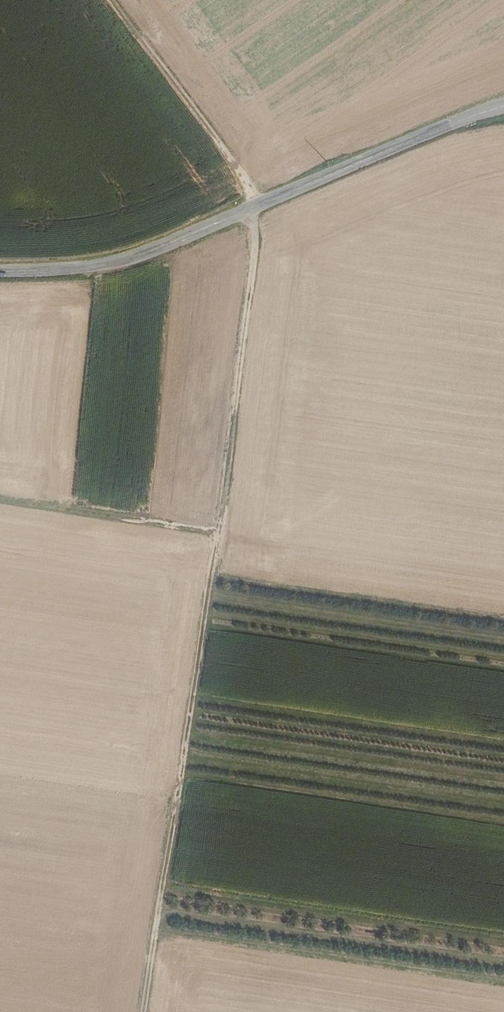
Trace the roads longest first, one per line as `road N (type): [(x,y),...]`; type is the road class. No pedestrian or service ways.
road 1 (tertiary): [(503,106),(126,260),(0,272)]
road 2 (track): [(213,536),(141,1011)]
road 3 (track): [(246,212),(257,240),(213,536)]
road 4 (track): [(115,0),(260,205)]
road 5 (track): [(0,496),(213,536)]

